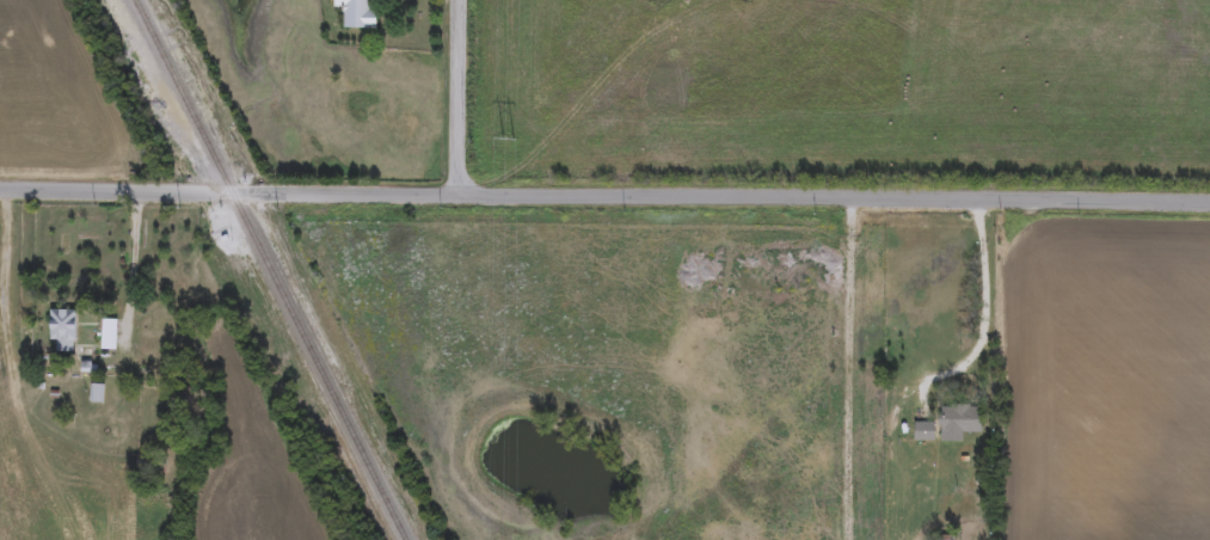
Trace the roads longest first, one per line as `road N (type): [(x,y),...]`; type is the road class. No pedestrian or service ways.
road 1 (tertiary): [(0,198),(1209,211)]
road 2 (track): [(848,205),(846,539)]
road 3 (tertiary): [(455,204),(456,0)]

